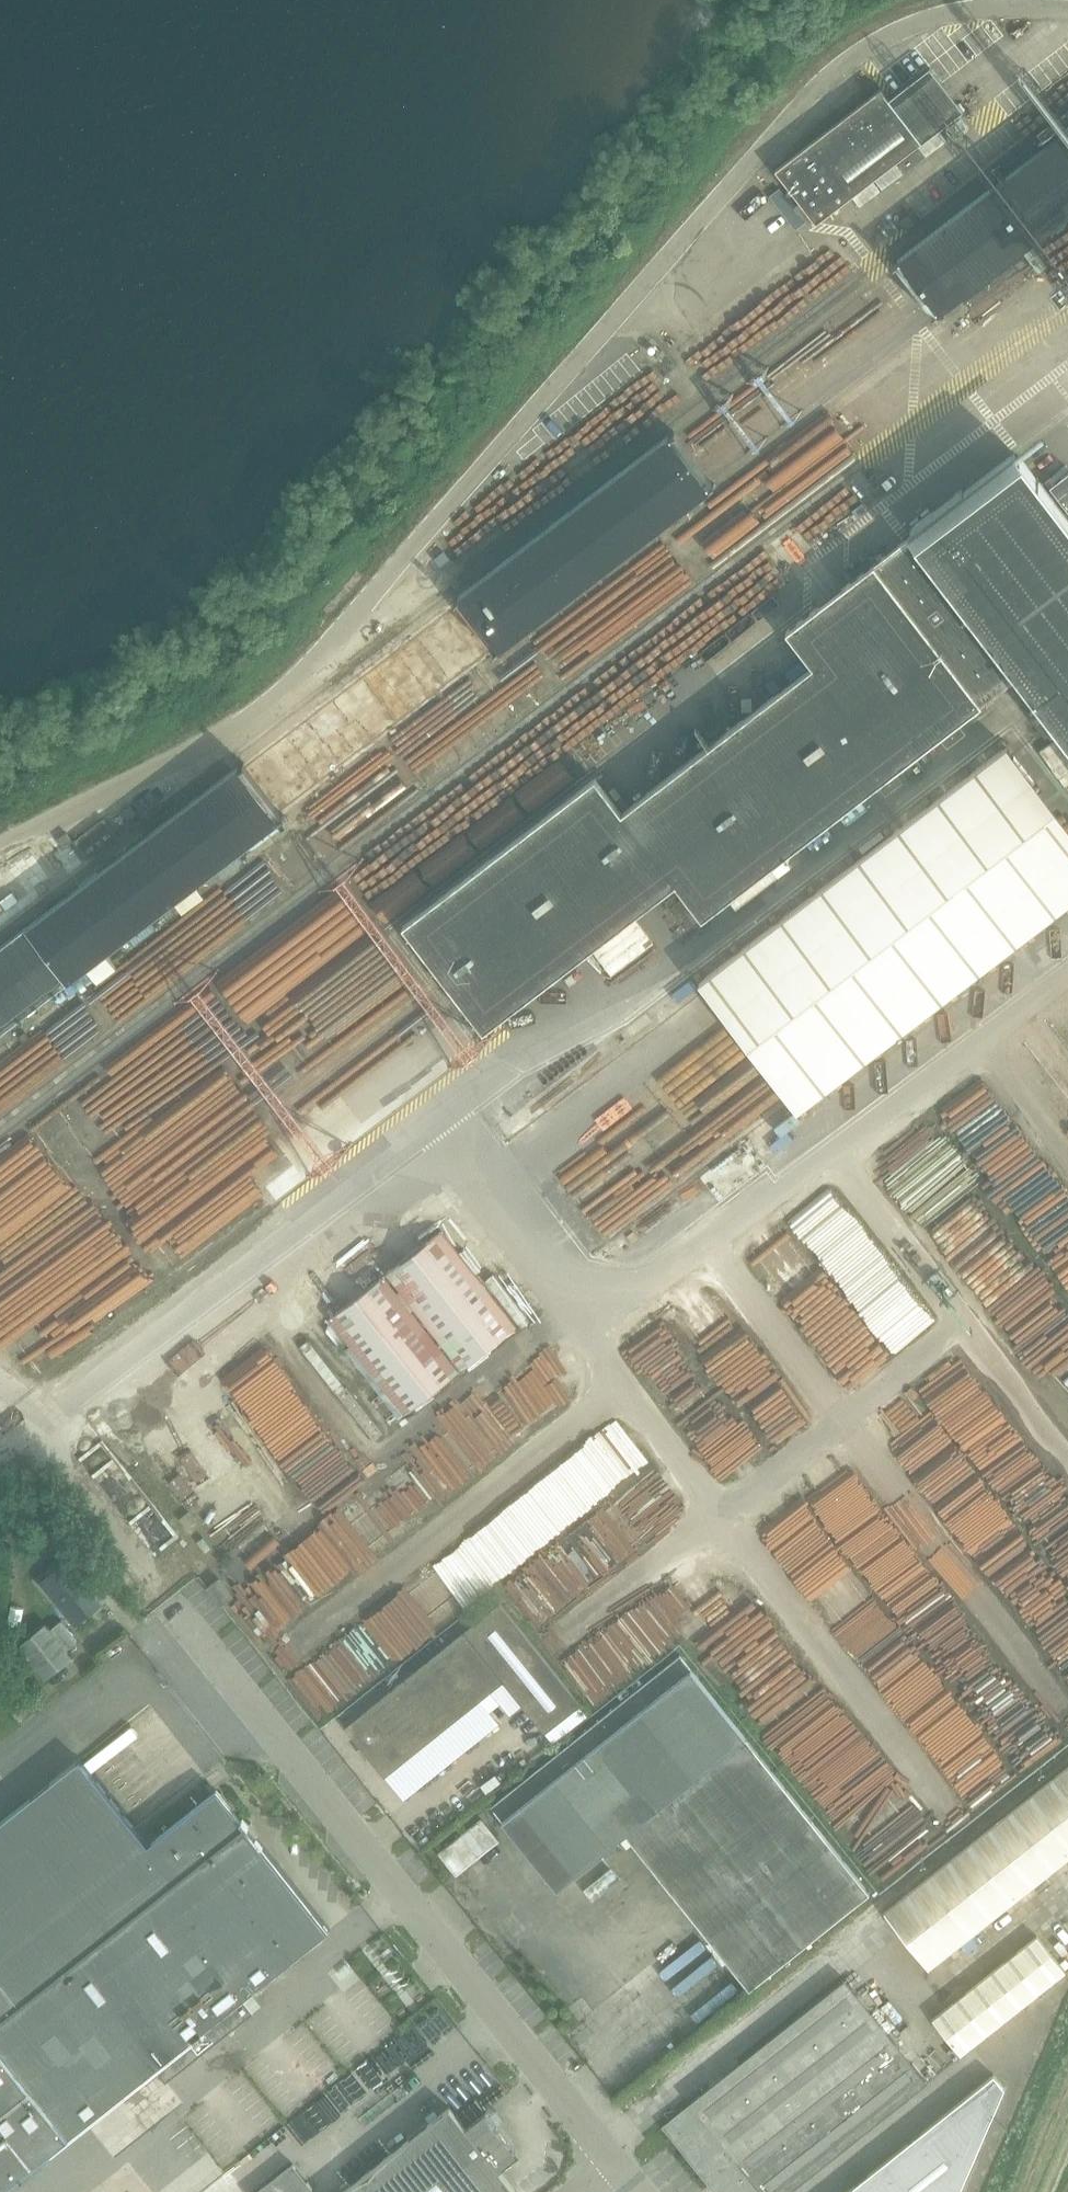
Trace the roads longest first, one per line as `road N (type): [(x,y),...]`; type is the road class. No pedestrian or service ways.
road 1 (unclassified): [(612,2162),(165,1601)]

